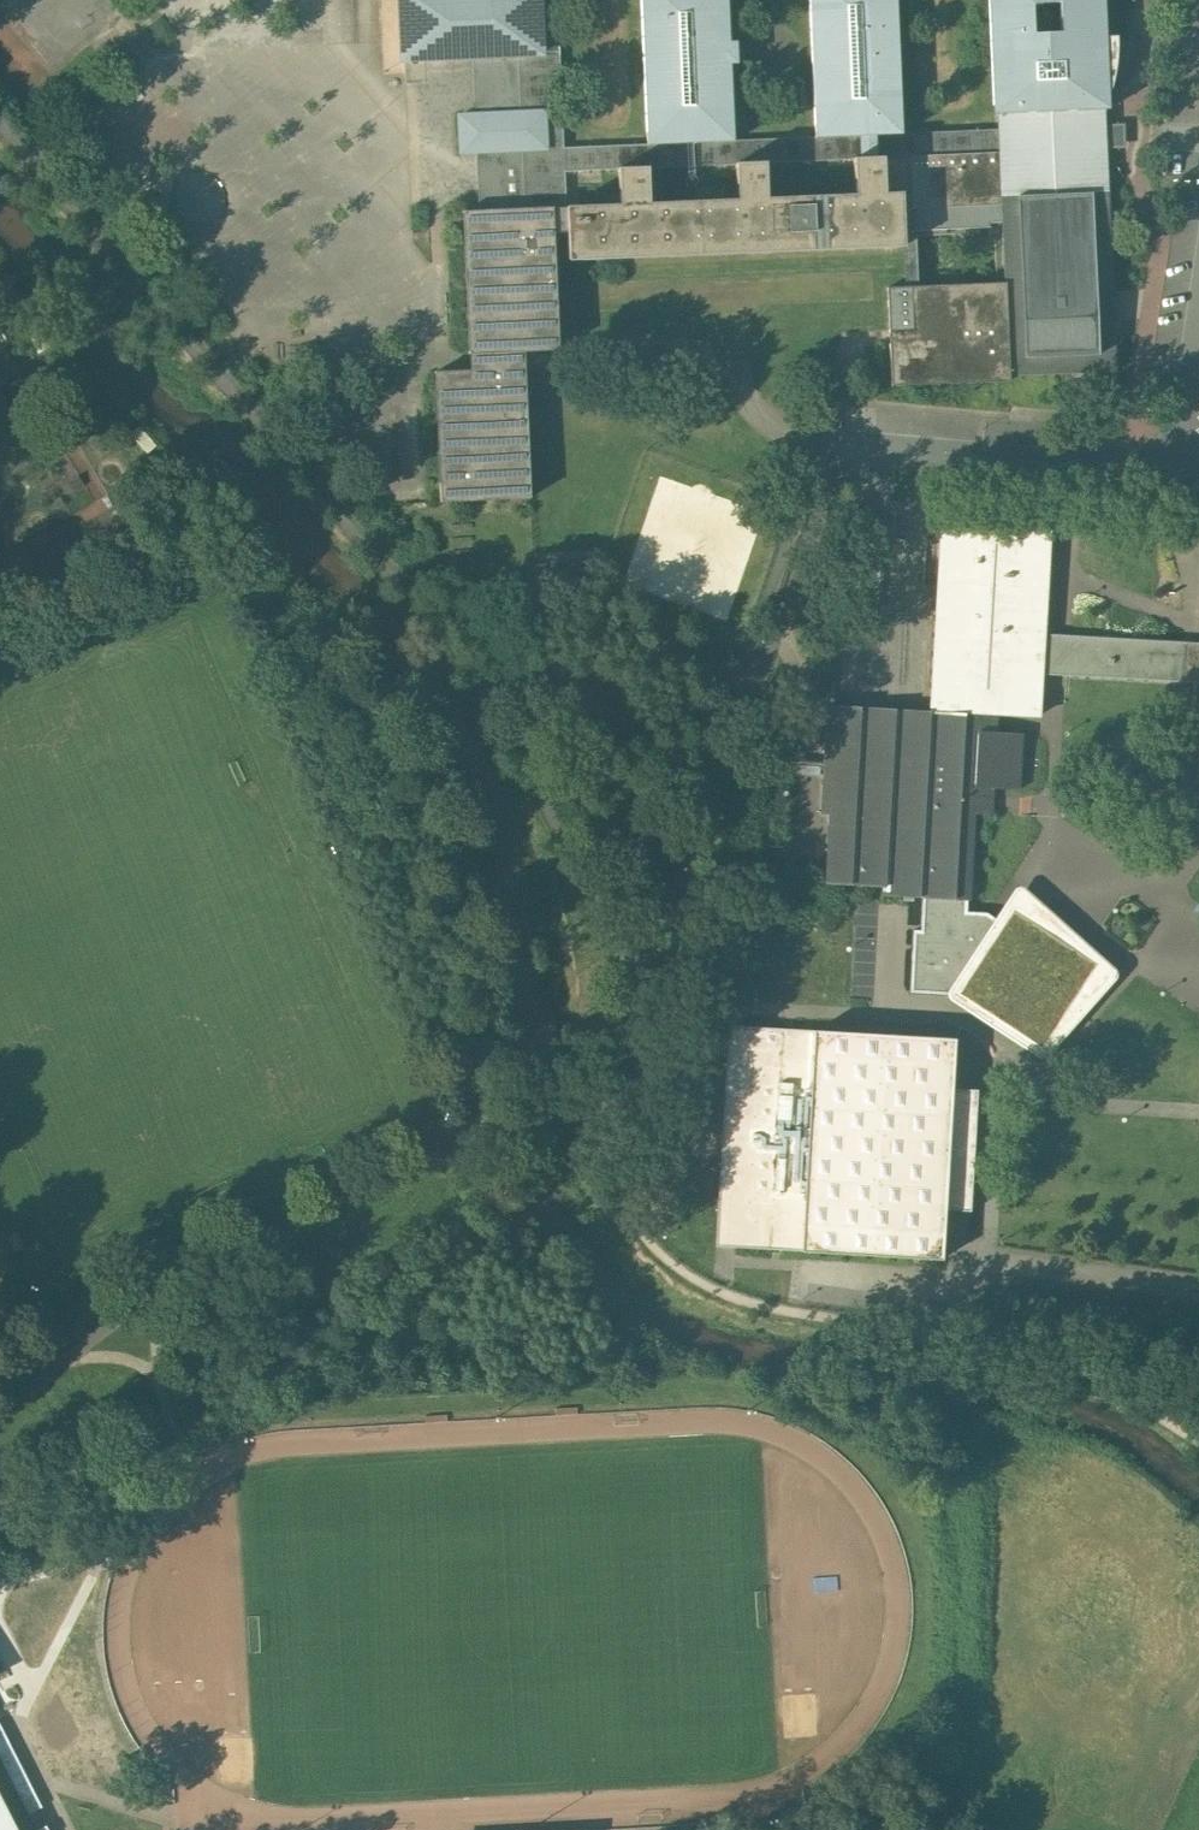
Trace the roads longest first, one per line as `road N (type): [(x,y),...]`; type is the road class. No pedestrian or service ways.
road 1 (residential): [(810,444),(1185,474)]

